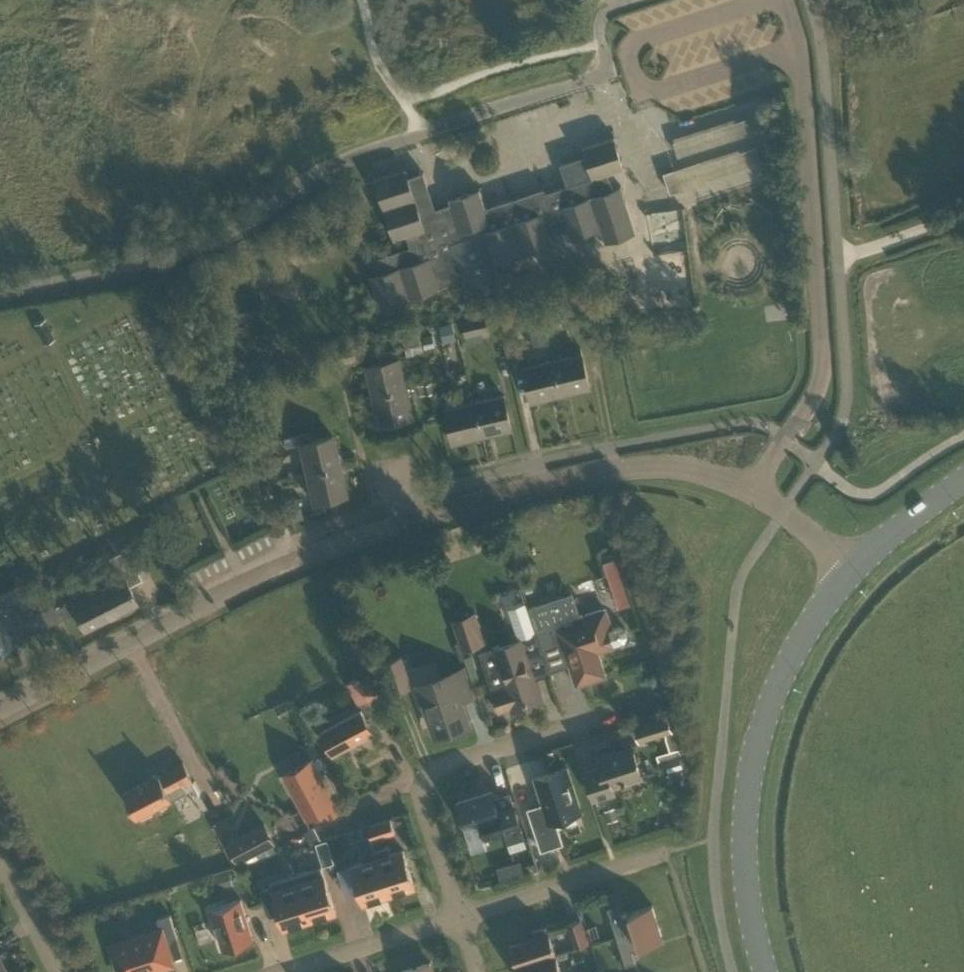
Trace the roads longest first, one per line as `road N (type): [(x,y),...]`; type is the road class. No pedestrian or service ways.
road 1 (residential): [(0,713),(242,584),(456,504),(615,470),(683,469),(754,490)]
road 2 (secondary): [(765,971),(745,817),(755,746),(797,643),(851,573)]
road 3 (residential): [(457,921),(424,837),(421,797),(440,766),(609,713)]
road 4 (residential): [(457,921),(660,854)]
road 5 (residential): [(304,971),(457,921)]
road 6 (secondary): [(851,573),(963,475)]
road 7 (residential): [(63,971),(0,845)]
road 8 (residential): [(851,573),(754,490)]

